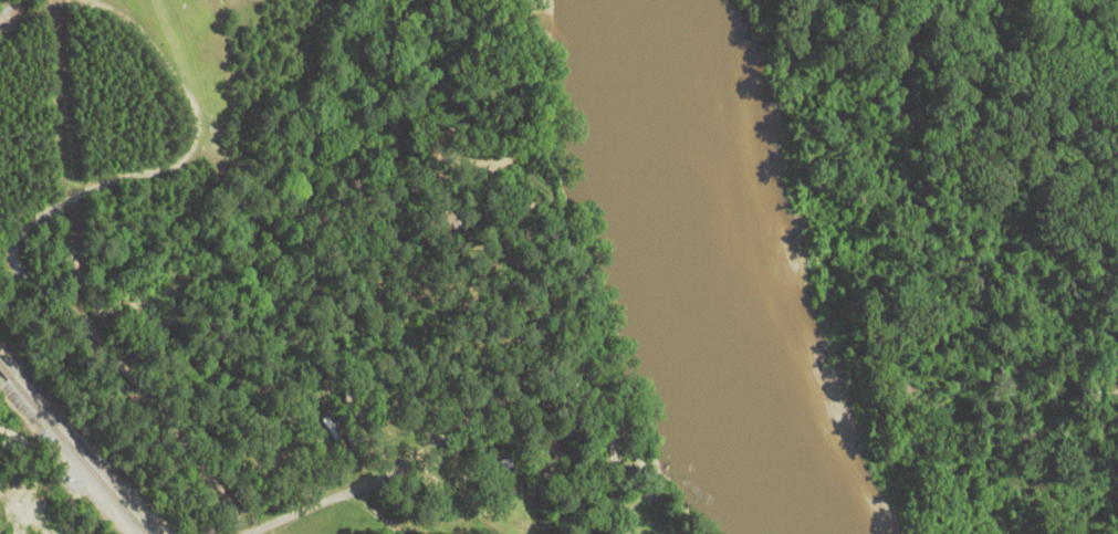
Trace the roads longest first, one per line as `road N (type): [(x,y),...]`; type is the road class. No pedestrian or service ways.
road 1 (residential): [(242,533),(575,383)]

